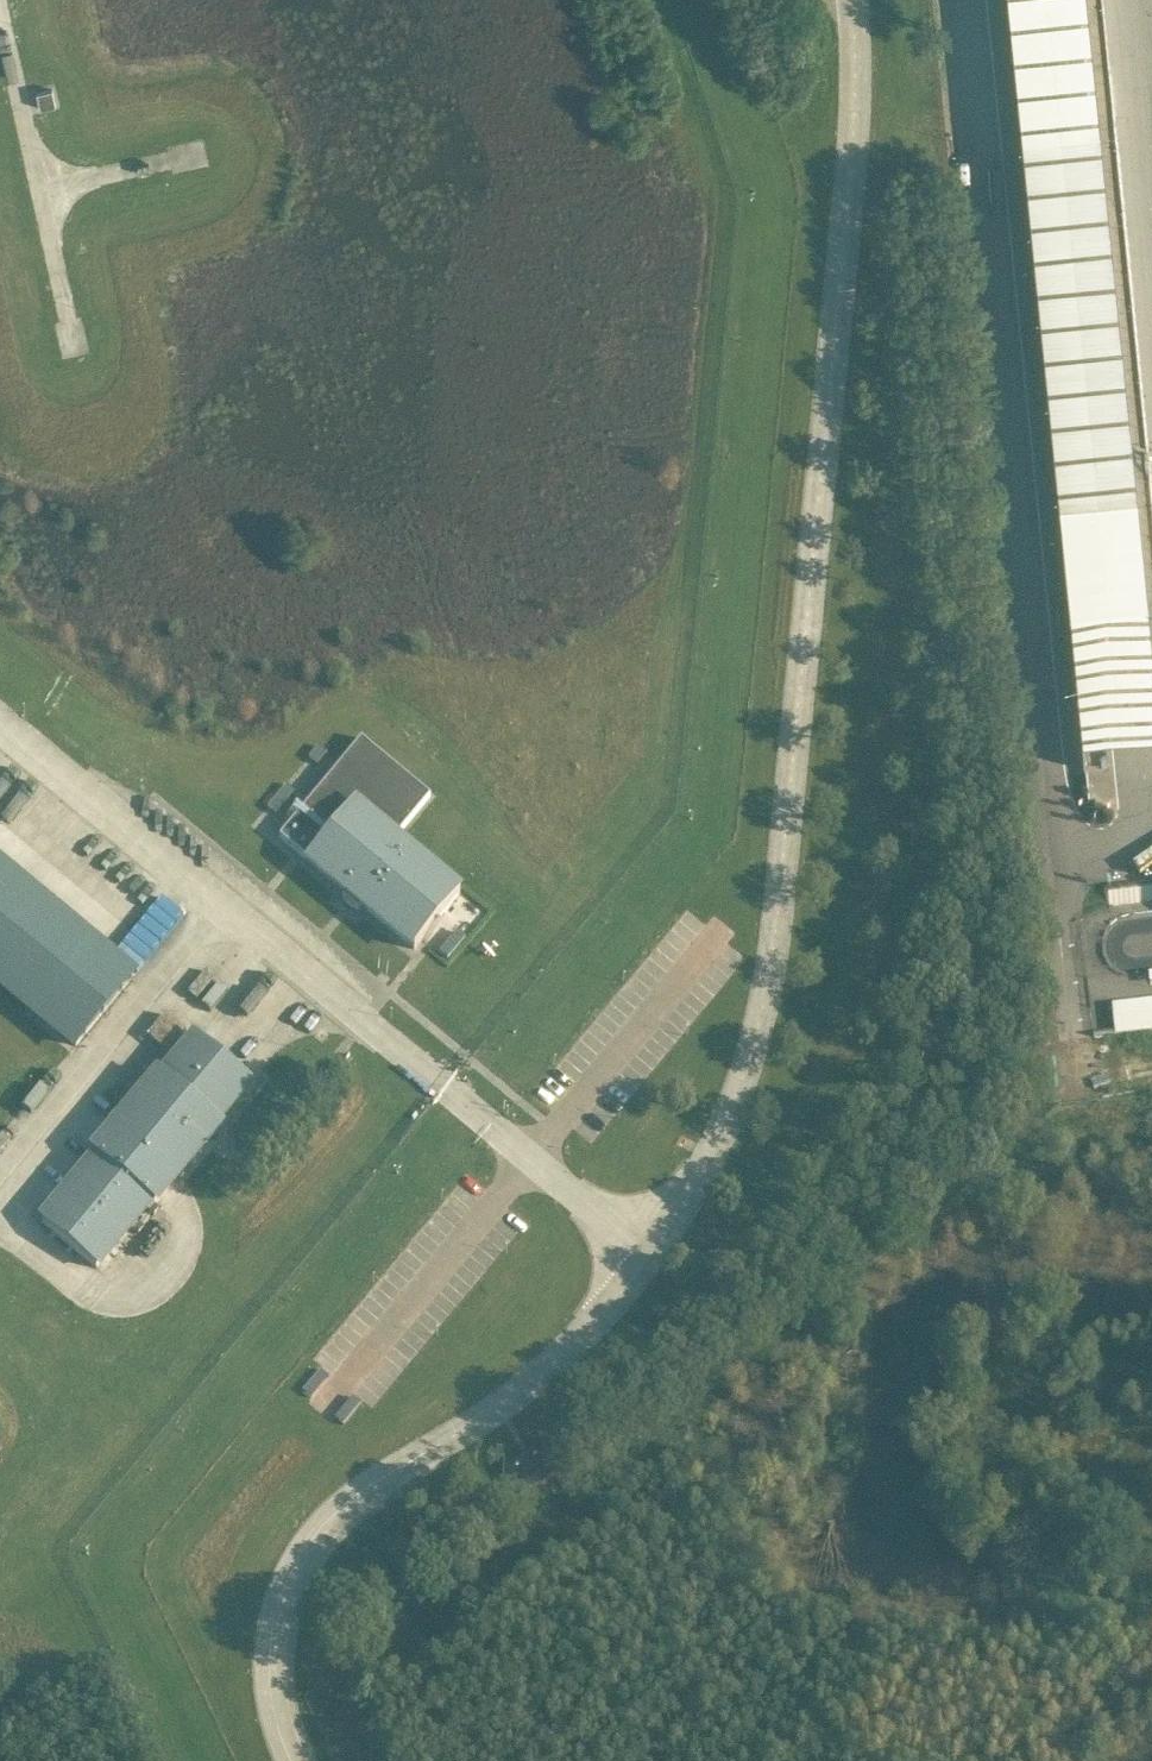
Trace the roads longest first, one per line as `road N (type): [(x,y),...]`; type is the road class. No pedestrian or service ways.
road 1 (unclassified): [(855,0),(850,142),(770,991),(702,1182),(650,1260)]
road 2 (track): [(349,1760),(343,1717),(363,1668),(1010,1164),(1067,1134),(1151,1113)]
road 3 (unclassified): [(650,1260),(543,1375),(417,1457),(318,1536),(267,1658),(289,1760)]
road 4 (unclassified): [(221,905),(650,1260)]
road 5 (unclassified): [(0,1173),(221,905)]
road 6 (unclassified): [(0,725),(221,905)]

